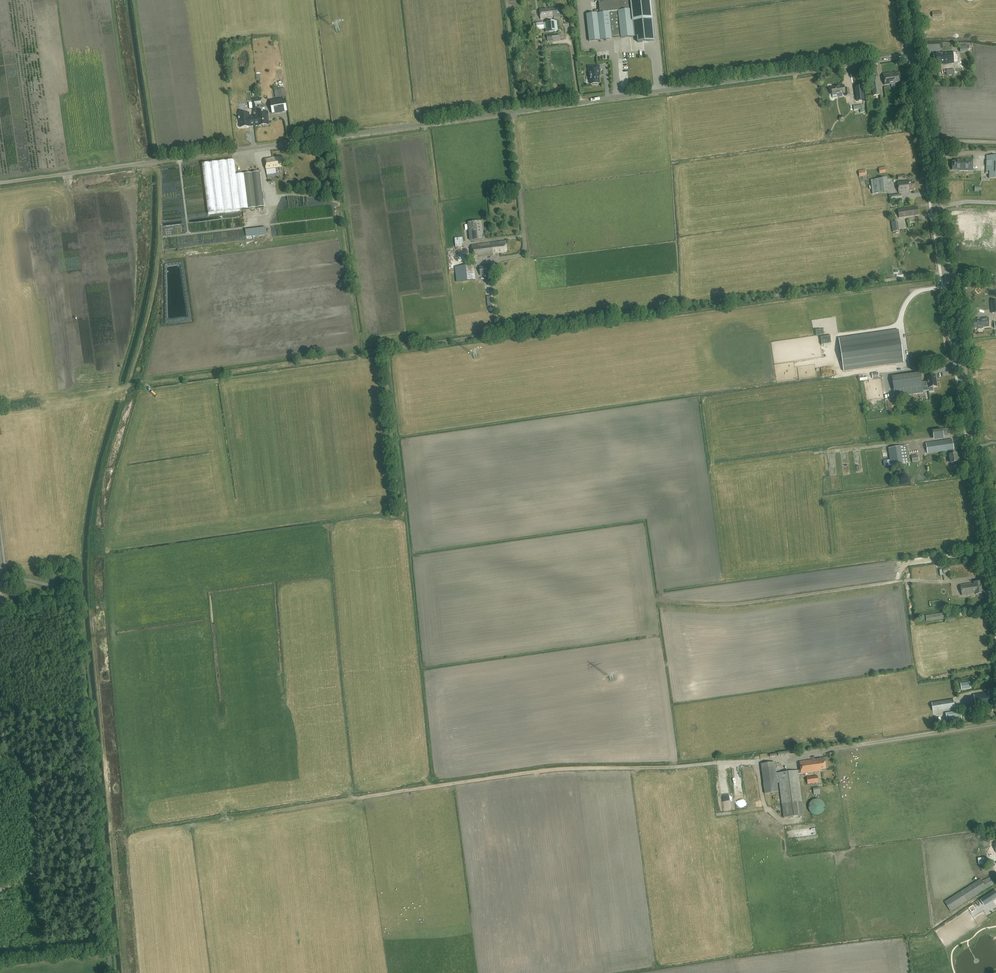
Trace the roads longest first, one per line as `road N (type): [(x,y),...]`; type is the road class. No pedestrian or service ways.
road 1 (unclassified): [(0,183),(914,54)]
road 2 (track): [(282,809),(557,767),(744,763),(995,724)]
road 3 (unclassified): [(385,350),(949,274)]
road 4 (track): [(992,551),(906,563),(898,581),(728,603),(671,604),(661,589)]
road 5 (tertiary): [(995,579),(949,274)]
road 6 (track): [(120,388),(385,350)]
road 7 (tertiary): [(949,274),(914,54)]
road 8 (track): [(0,890),(35,864),(31,776)]
road 9 (track): [(120,388),(0,403)]

